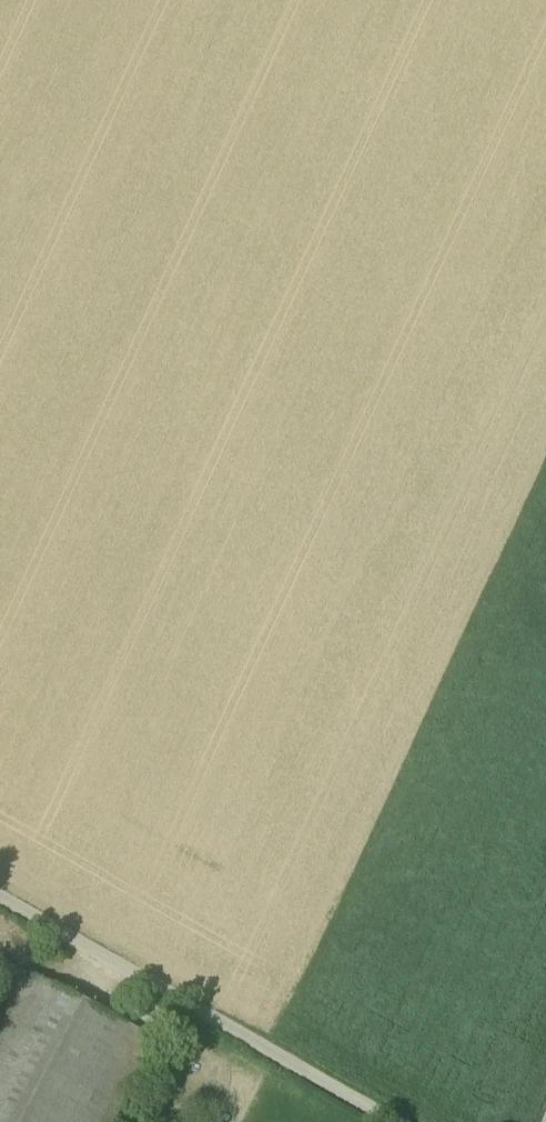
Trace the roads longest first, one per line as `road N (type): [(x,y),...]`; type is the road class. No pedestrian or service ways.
road 1 (track): [(391,1121),(0,897)]

